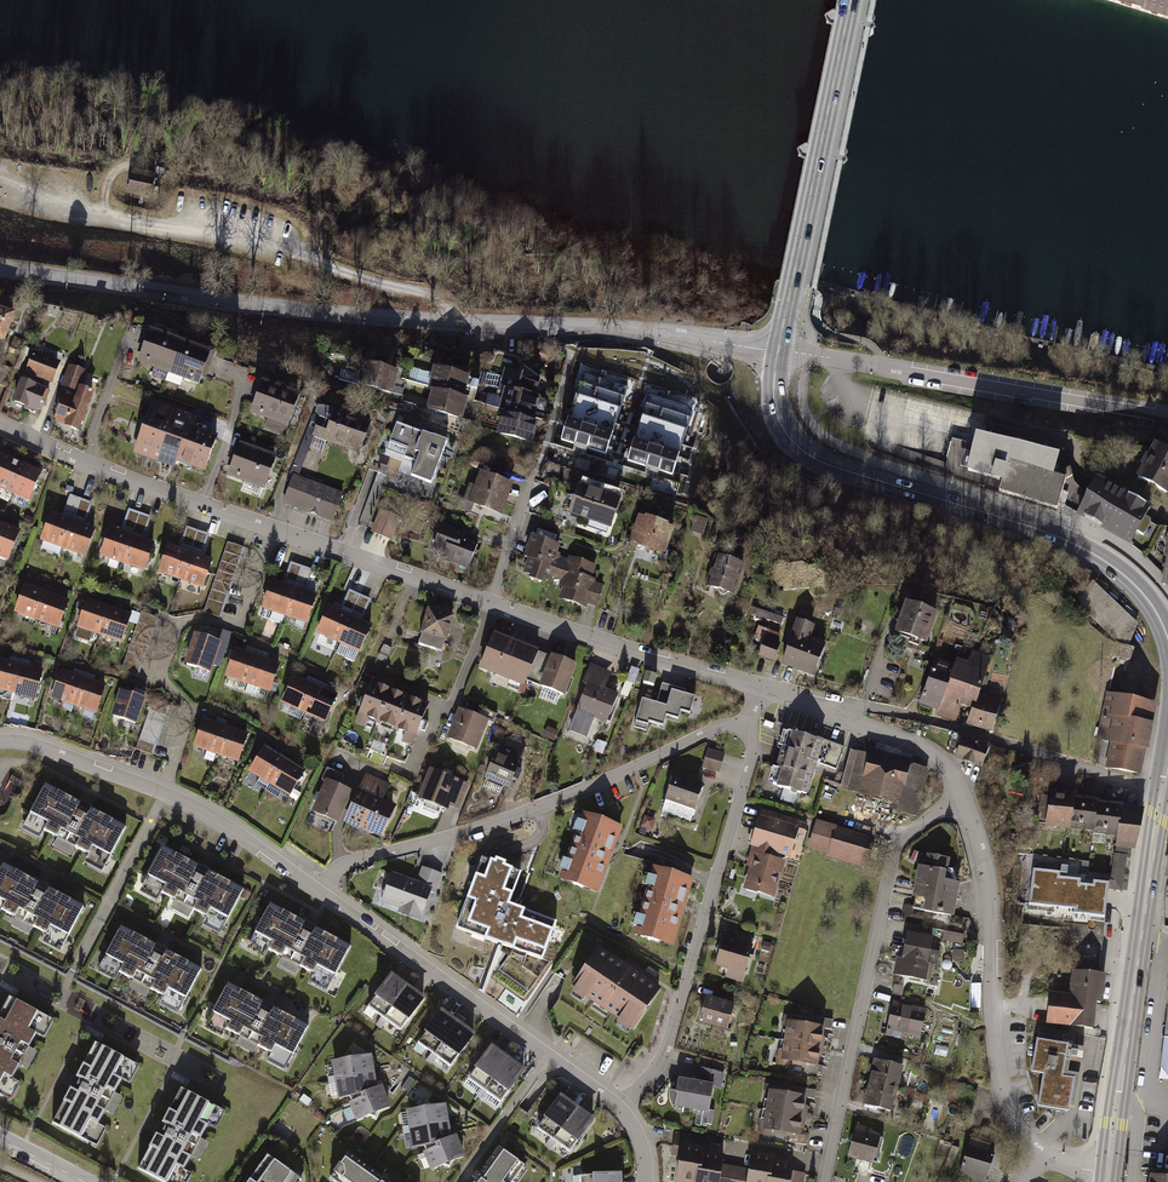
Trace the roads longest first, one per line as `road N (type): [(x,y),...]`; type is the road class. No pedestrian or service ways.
road 1 (primary): [(1167,638),(1133,583),(1068,541),(804,452),(776,411),(779,351)]
road 2 (residential): [(316,887),(339,861),(535,808),(747,716)]
road 3 (residential): [(0,270),(301,311),(456,322)]
road 4 (residential): [(963,795),(899,844),(824,1181)]
road 5 (residential): [(747,716),(754,748),(663,1047),(645,1082),(619,1108)]
road 6 (residential): [(779,351),(1167,418)]
road 7 (primary): [(1108,1171),(1159,797)]
road 8 (residential): [(316,887),(619,1108)]
road 9 (residential): [(963,795),(987,874),(995,1064),(1028,1146)]
road 10 (primary): [(779,351),(850,0)]
road 11 (residential): [(269,531),(238,626),(176,623),(156,677),(192,713),(162,791)]
road 12 (residential): [(834,711),(915,716),(1159,797)]
road 13 (residential): [(779,351),(634,329),(456,322)]
road 14 (residential): [(0,427),(88,468),(269,531)]
road 15 (residential): [(487,604),(755,690)]
road 16 (residential): [(269,531),(487,604)]
road 17 (residential): [(162,791),(316,887)]
road 18 (residential): [(0,740),(34,743),(162,791)]
road 19 (residential): [(834,711),(938,755),(963,795)]
road 20 (residential): [(487,604),(531,482)]

